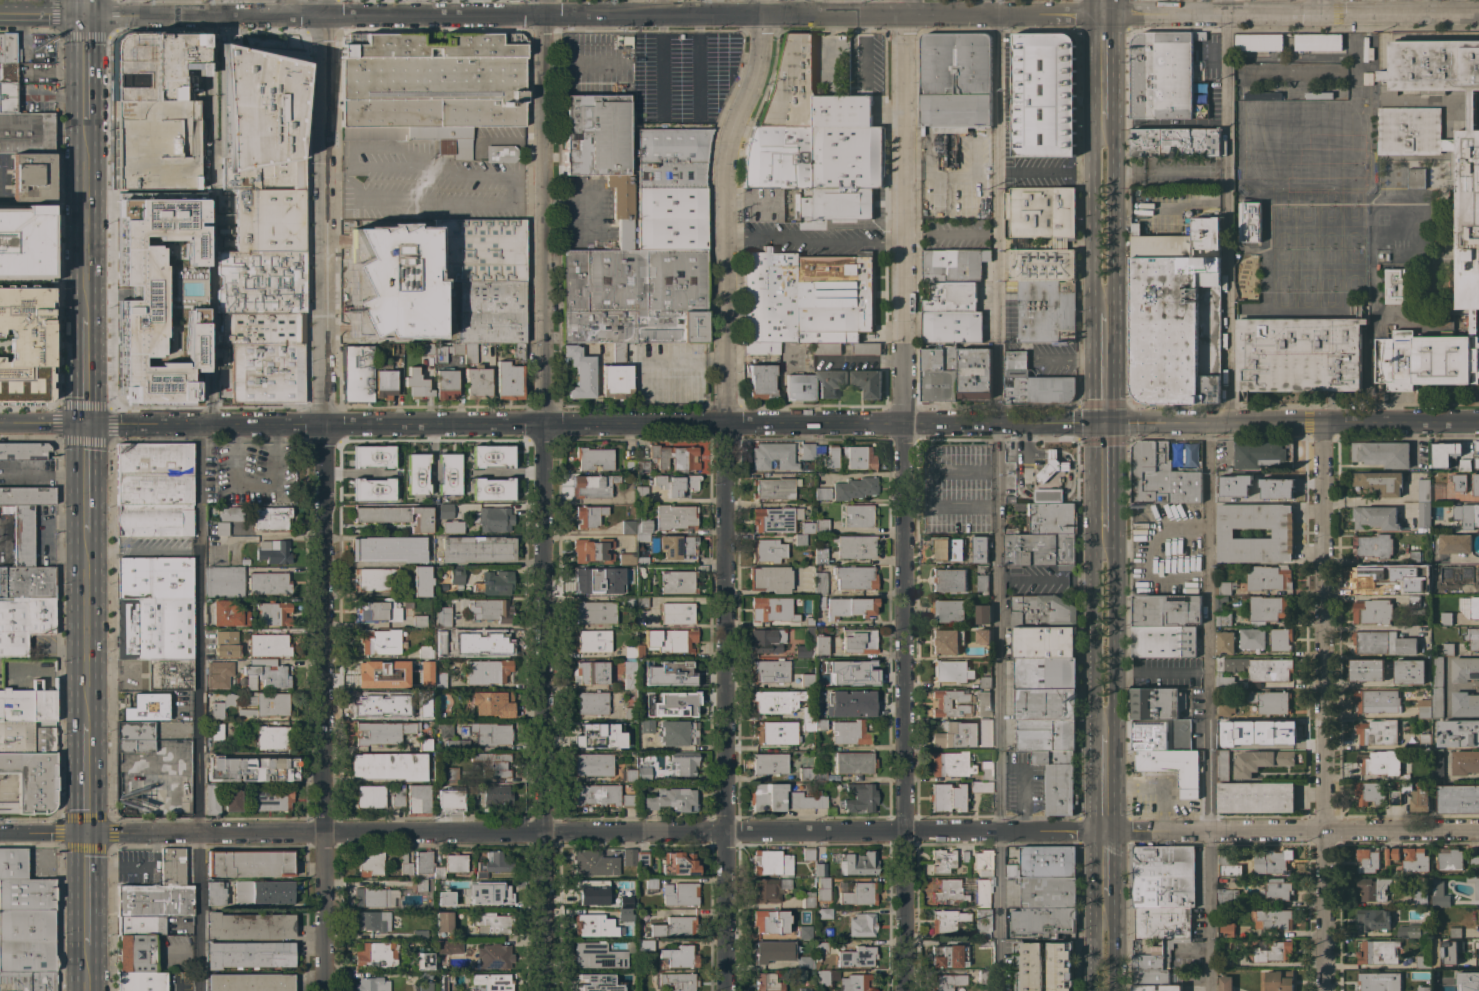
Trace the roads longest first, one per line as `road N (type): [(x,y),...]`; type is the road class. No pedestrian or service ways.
road 1 (residential): [(1104,828),(0,834)]
road 2 (residential): [(1103,14),(85,16)]
road 3 (residential): [(906,990),(909,423),(898,14)]
road 4 (residential): [(724,831),(729,160),(755,84),(764,0)]
road 5 (residential): [(322,833),(324,0)]
road 6 (residential): [(1326,990),(1327,423)]
road 7 (tertiary): [(547,423),(87,423)]
road 8 (tertiary): [(998,423),(547,423)]
road 9 (residential): [(547,423),(542,0)]
road 10 (residential): [(543,834),(547,423)]
road 11 (tertiary): [(1478,422),(1106,423)]
road 12 (residential): [(1478,829),(1163,828)]
road 13 (residential): [(1315,13),(1103,14)]
road 14 (secondary): [(1105,539),(1094,550),(1092,710),(1105,729)]
road 15 (secondary): [(1105,729),(1115,710),(1116,550),(1105,539)]
road 16 (secondary): [(1105,310),(1103,121)]
road 17 (primary): [(87,721),(87,540)]
road 18 (primary): [(86,310),(86,132)]
road 19 (residential): [(1478,14),(1315,13)]
road 20 (residential): [(726,990),(724,831)]
road 21 (residential): [(323,990),(322,833)]
road 22 (residential): [(543,990),(543,834)]

